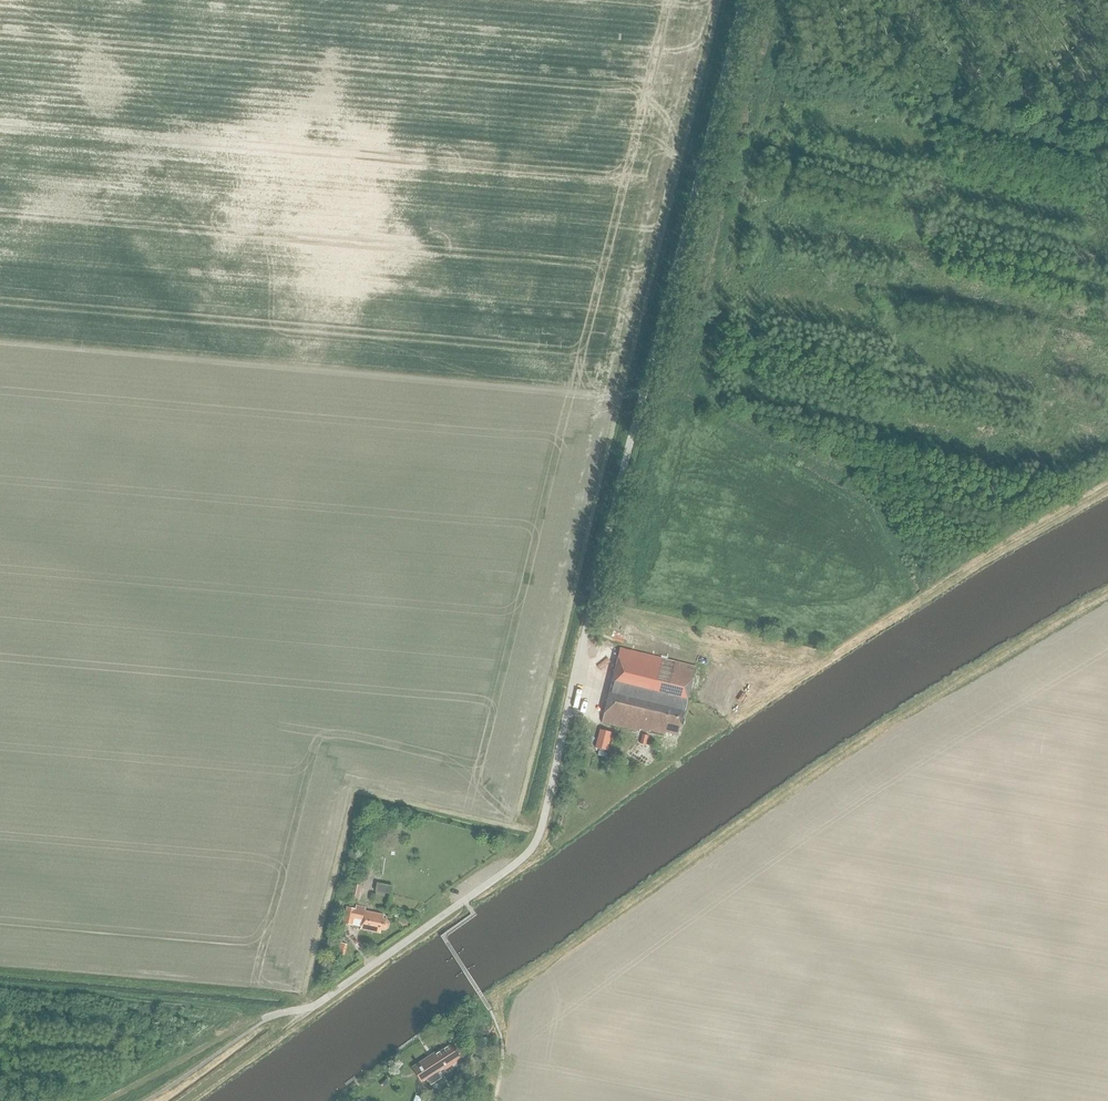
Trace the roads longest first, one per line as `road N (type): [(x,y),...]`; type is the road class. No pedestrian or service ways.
road 1 (unclassified): [(288,1012),(327,998),(534,844),(743,0)]
road 2 (track): [(288,1012),(0,988)]

